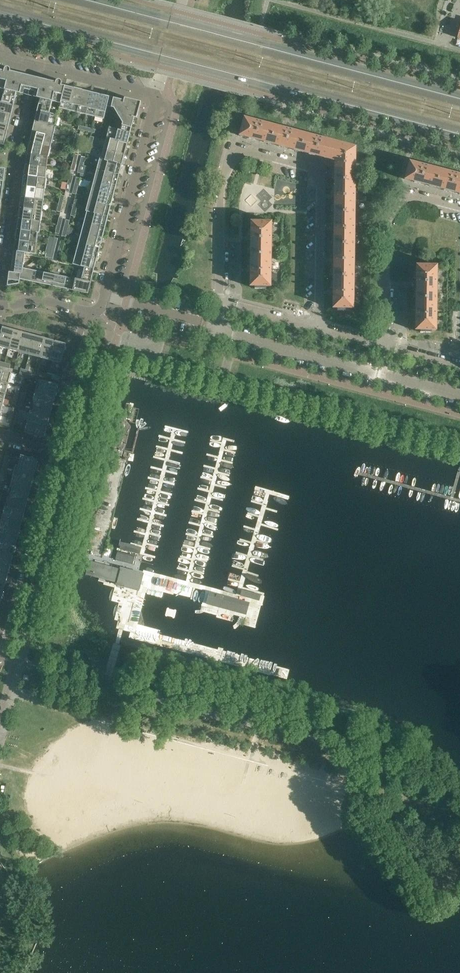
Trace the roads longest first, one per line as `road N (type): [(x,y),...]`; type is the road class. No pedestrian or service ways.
road 1 (secondary): [(0,16),(459,137)]
road 2 (residential): [(217,304),(226,173),(238,152),(249,149),(320,180),(315,327)]
road 3 (secondary): [(459,99),(96,0)]
road 4 (residential): [(87,310),(99,308),(104,296),(154,102),(36,68)]
road 5 (residential): [(211,326),(459,394)]
road 6 (residential): [(382,344),(387,222),(400,200),(419,194),(459,206)]
road 7 (residential): [(0,635),(52,450)]
road 8 (residential): [(87,310),(52,450)]
road 9 (residential): [(0,302),(18,161)]

